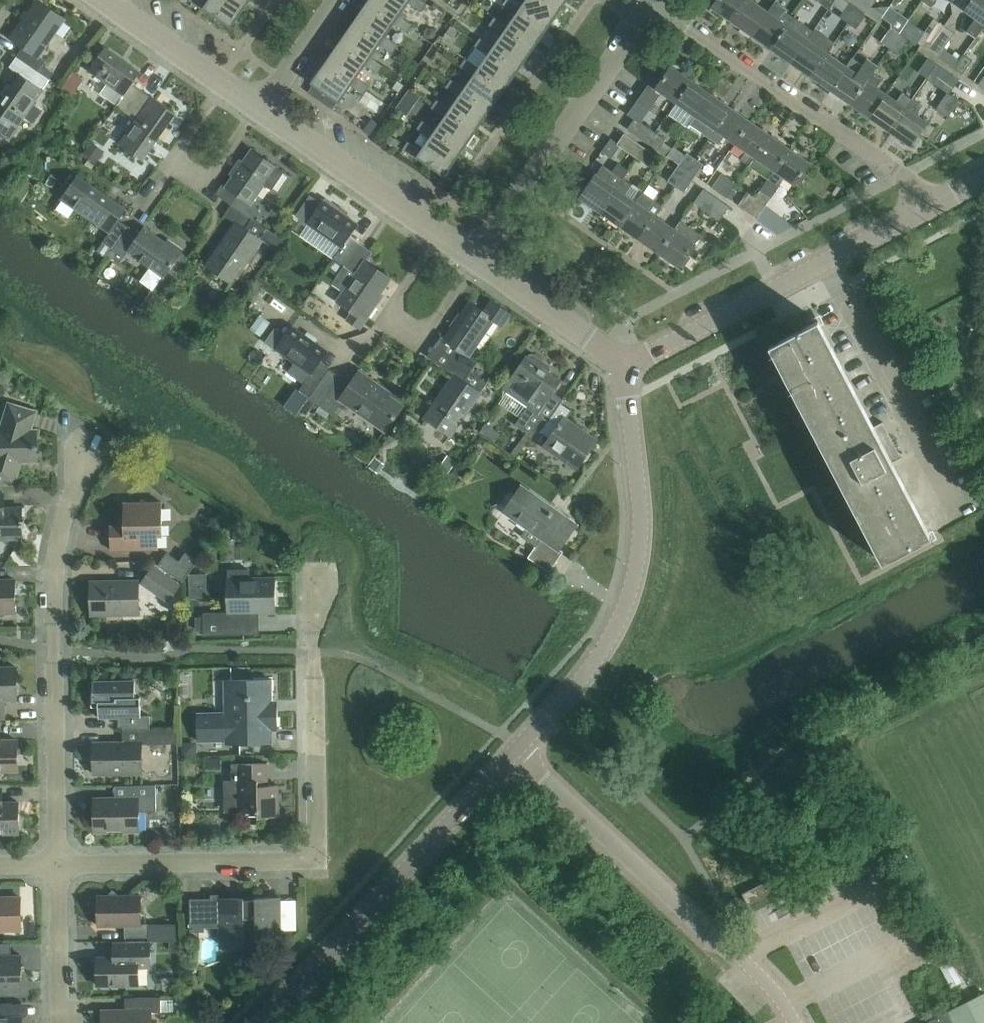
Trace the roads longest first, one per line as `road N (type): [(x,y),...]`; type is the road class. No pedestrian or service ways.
road 1 (residential): [(63,866),(298,864),(311,855),(318,579)]
road 2 (tertiary): [(514,752),(606,651),(627,605),(640,554),(618,363)]
road 3 (residential): [(63,866),(56,553),(82,449)]
road 4 (residential): [(794,1022),(740,956),(514,752)]
road 5 (tertiary): [(268,1022),(514,752)]
road 6 (residential): [(935,197),(663,0)]
road 7 (unclassified): [(486,264),(656,0)]
road 8 (residential): [(963,517),(825,252)]
road 9 (tertiary): [(618,363),(825,252)]
road 10 (unclassified): [(436,235),(402,298),(402,320),(419,333),(438,333),(486,264)]
road 11 (residential): [(436,235),(262,104)]
road 12 (residential): [(229,82),(189,139),(190,162),(203,170),(222,166),(262,104)]
road 13 (residential): [(618,363),(486,264)]
road 14 (residential): [(66,1022),(63,866)]
road 15 (residential): [(229,82),(106,0)]
road 16 (residential): [(262,104),(333,0)]
road 17 (tertiary): [(825,252),(935,197)]

